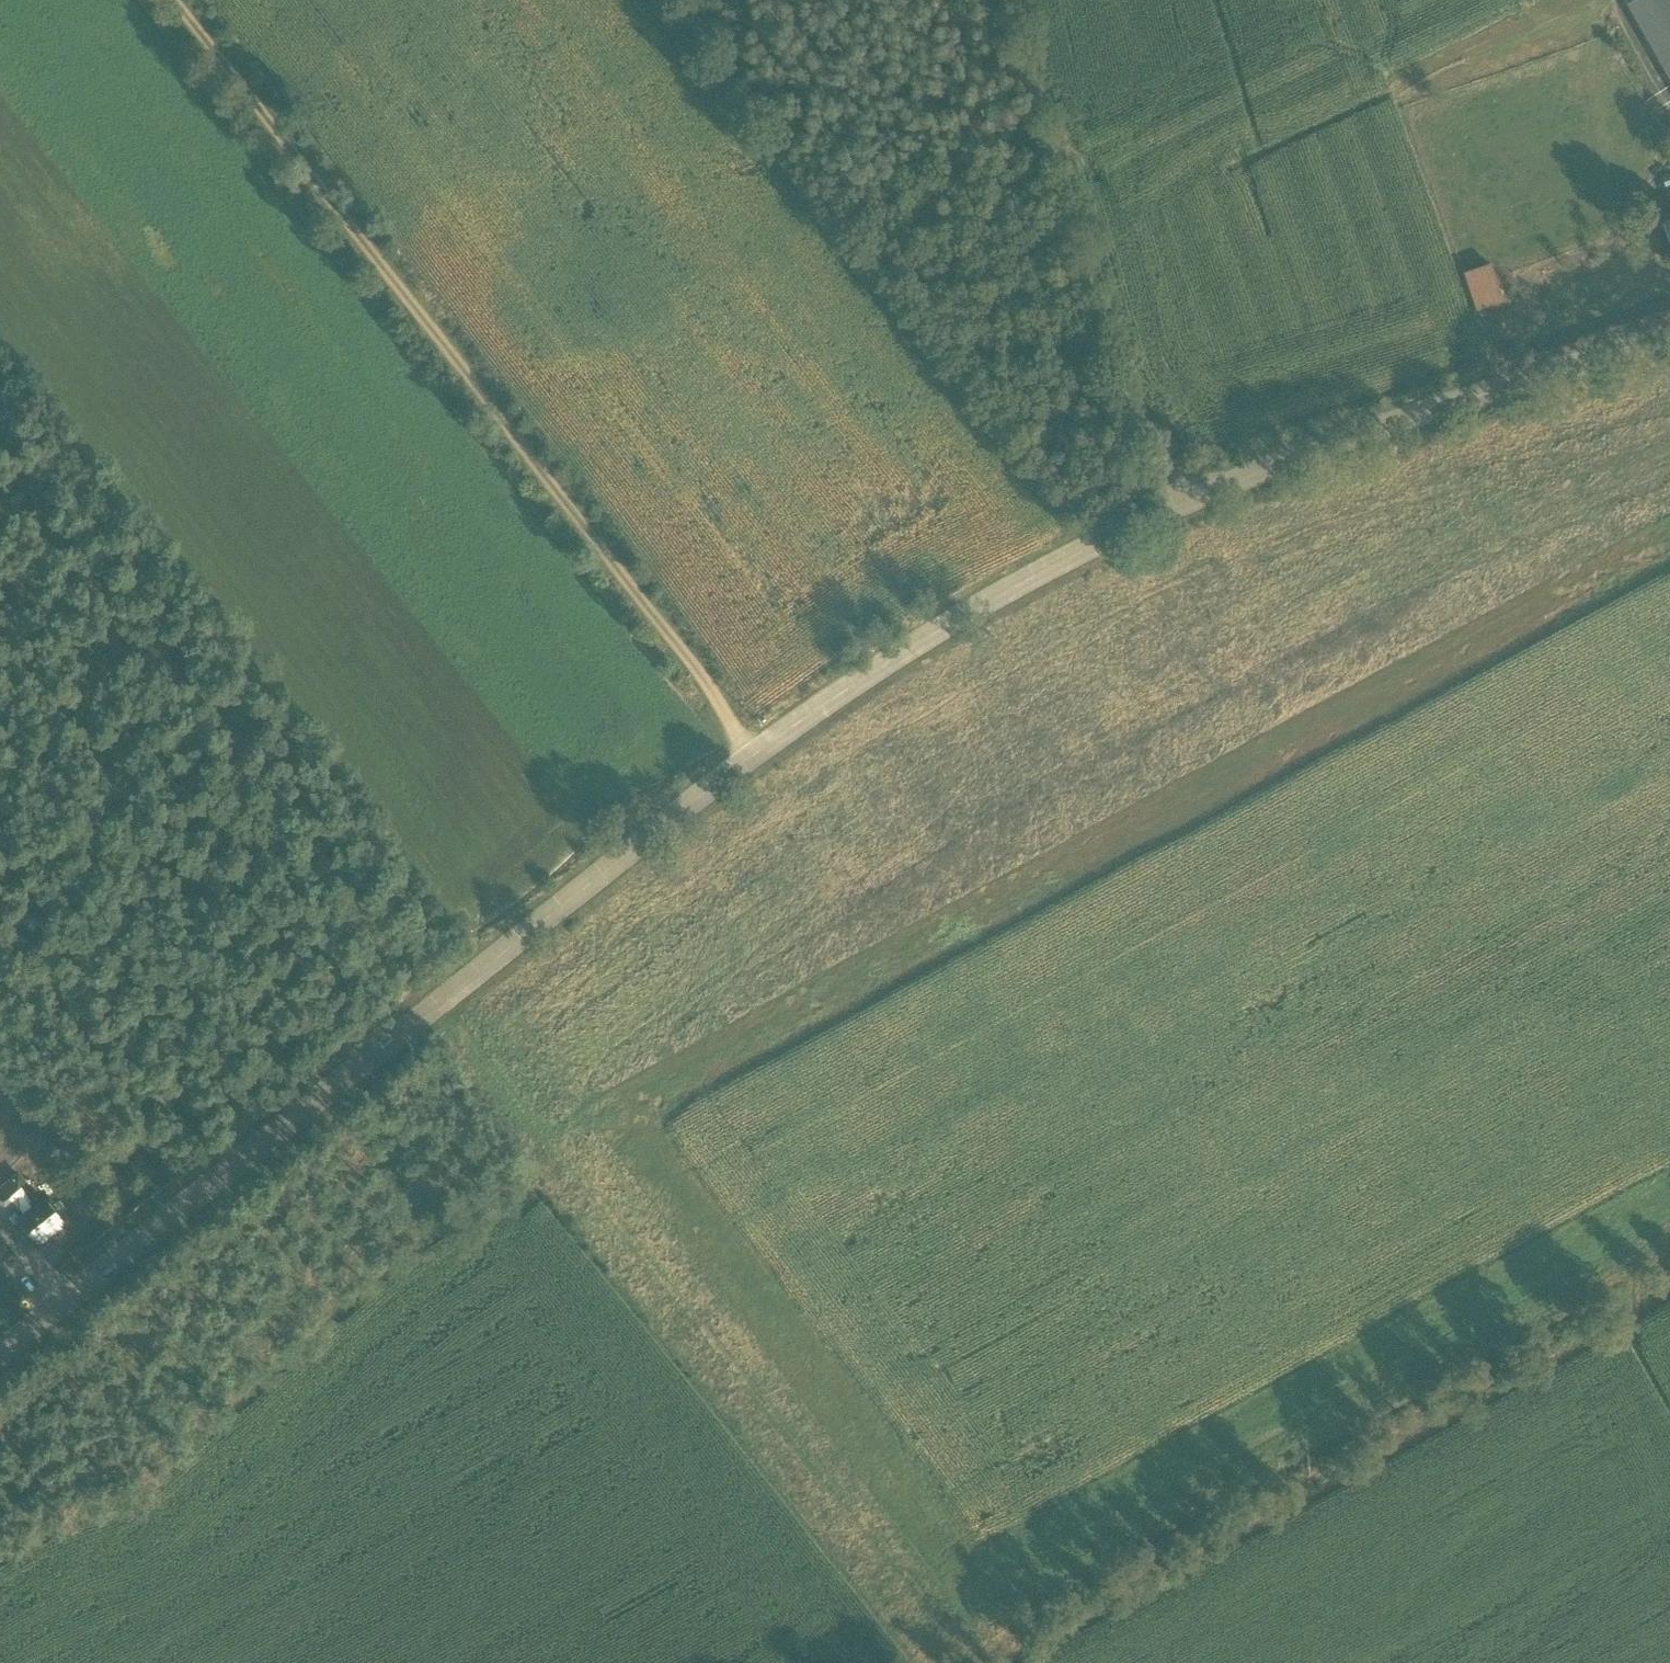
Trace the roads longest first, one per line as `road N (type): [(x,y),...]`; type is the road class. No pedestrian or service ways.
road 1 (tertiary): [(0,1355),(756,757),(924,641),(1114,538),(1254,475),(1669,338)]
road 2 (track): [(756,757),(173,0)]

